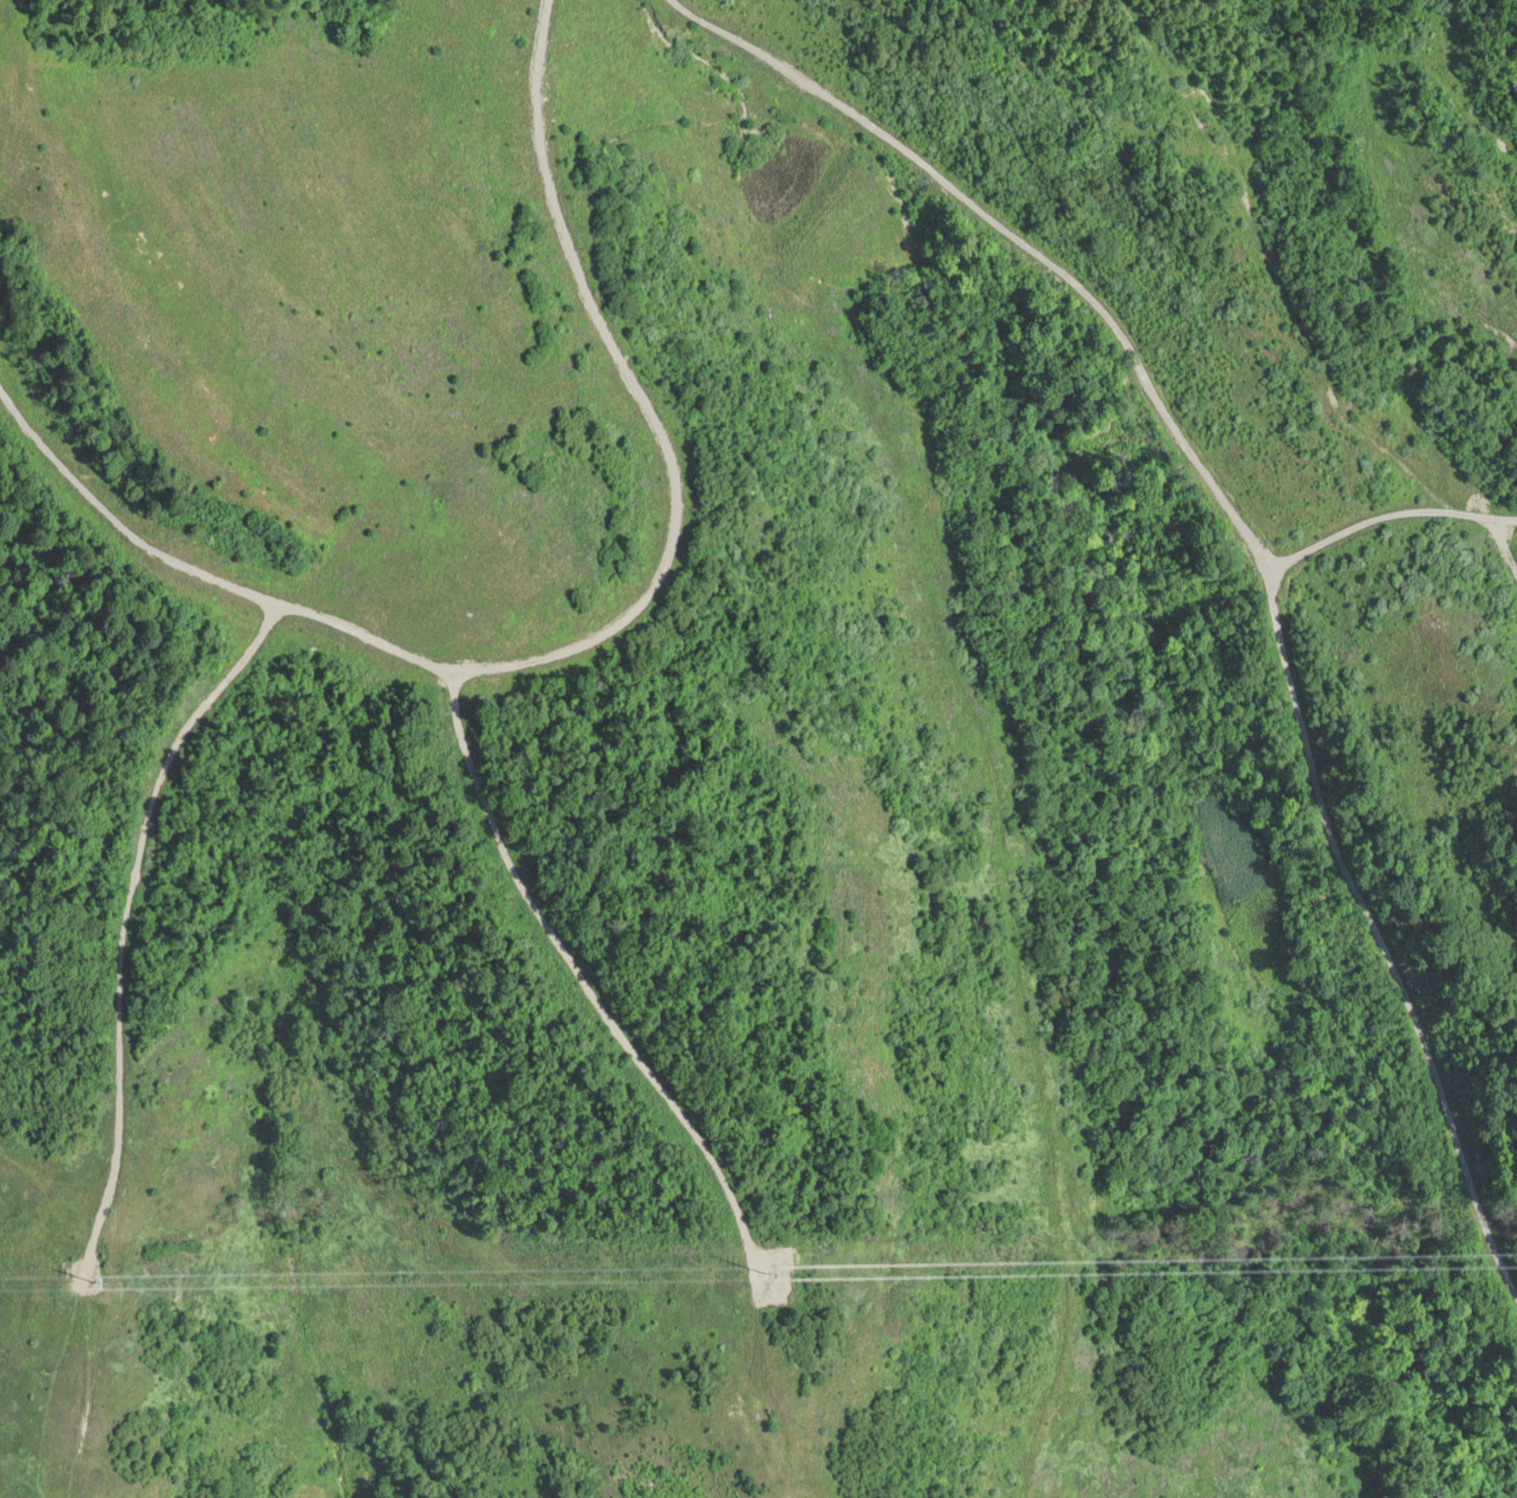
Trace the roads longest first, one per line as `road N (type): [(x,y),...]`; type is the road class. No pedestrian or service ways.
road 1 (residential): [(779,0),(935,107),(1087,295),(1138,386)]

